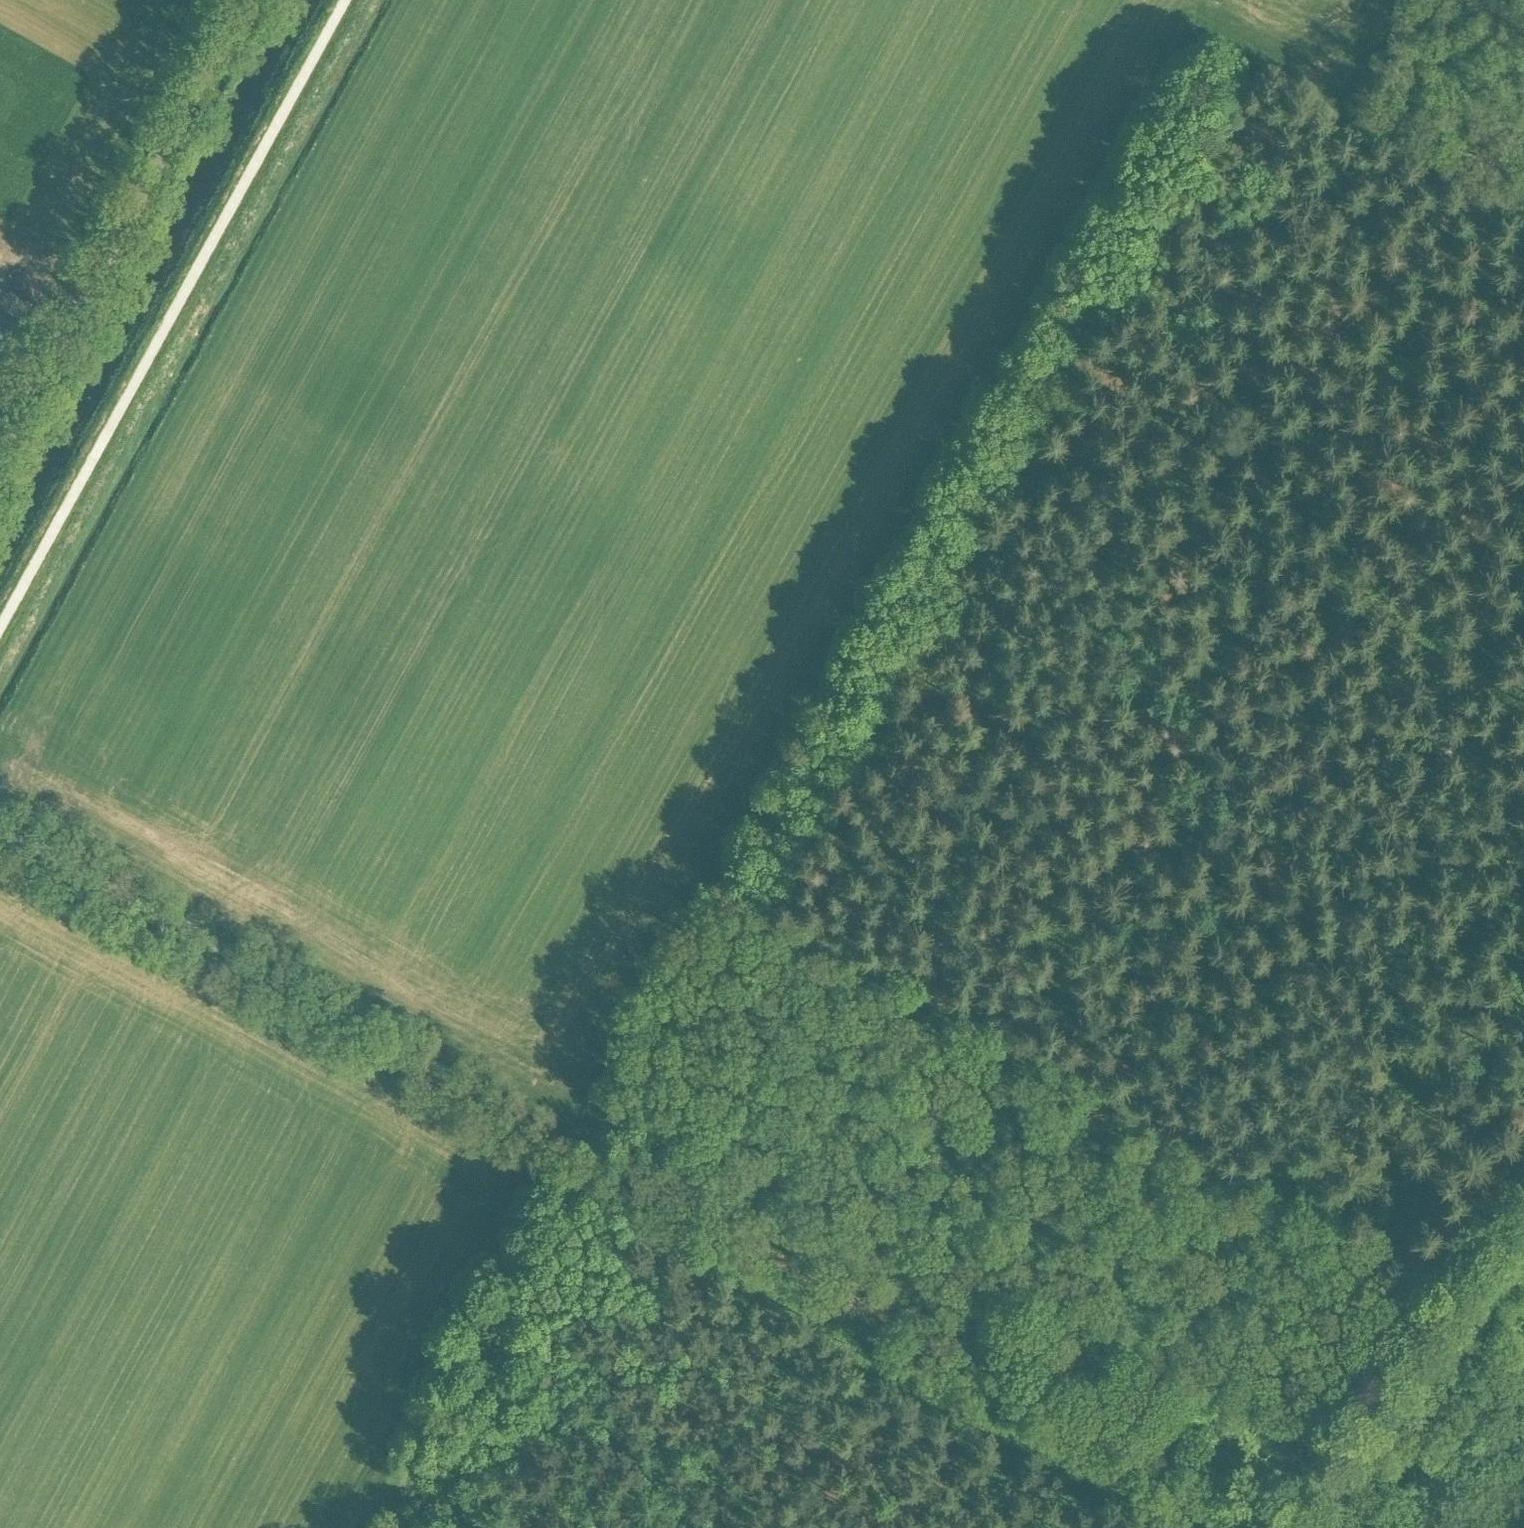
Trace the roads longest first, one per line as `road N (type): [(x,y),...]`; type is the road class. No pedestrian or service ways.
road 1 (track): [(0,824),(1262,1527)]
road 2 (unclassified): [(0,447),(246,0)]
road 3 (track): [(1310,1527),(1523,1224)]

